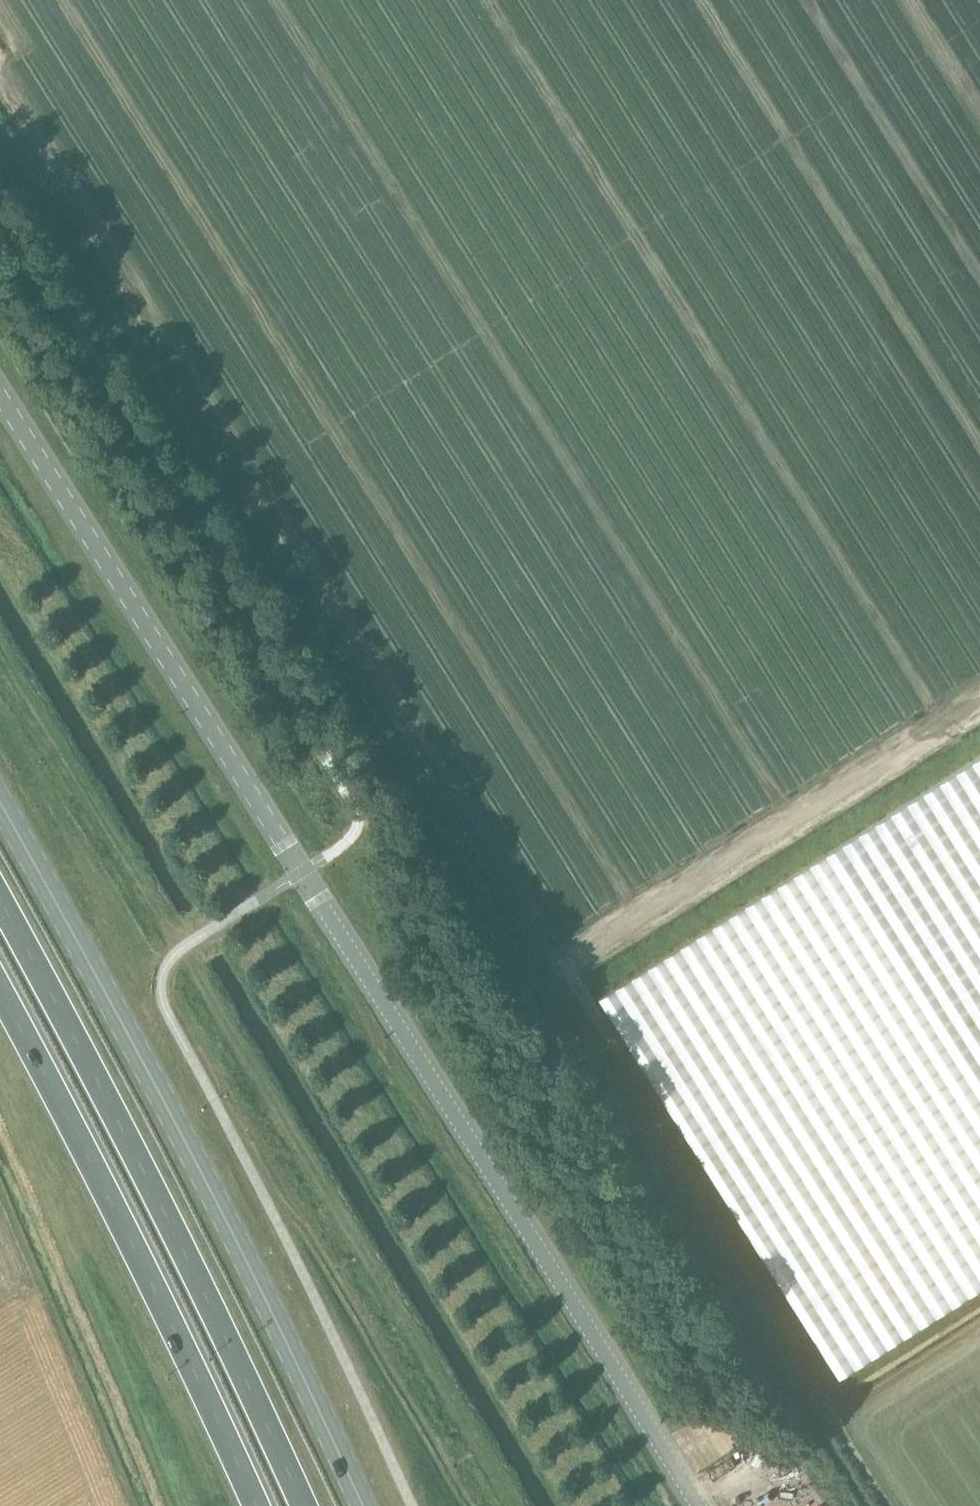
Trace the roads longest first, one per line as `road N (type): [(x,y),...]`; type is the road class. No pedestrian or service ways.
road 1 (unclassified): [(0,398),(698,1505)]
road 2 (secondary): [(0,802),(212,1194),(362,1505)]
road 3 (trunk): [(304,1505),(133,1152),(0,901)]
road 4 (trunk): [(0,992),(256,1505)]

